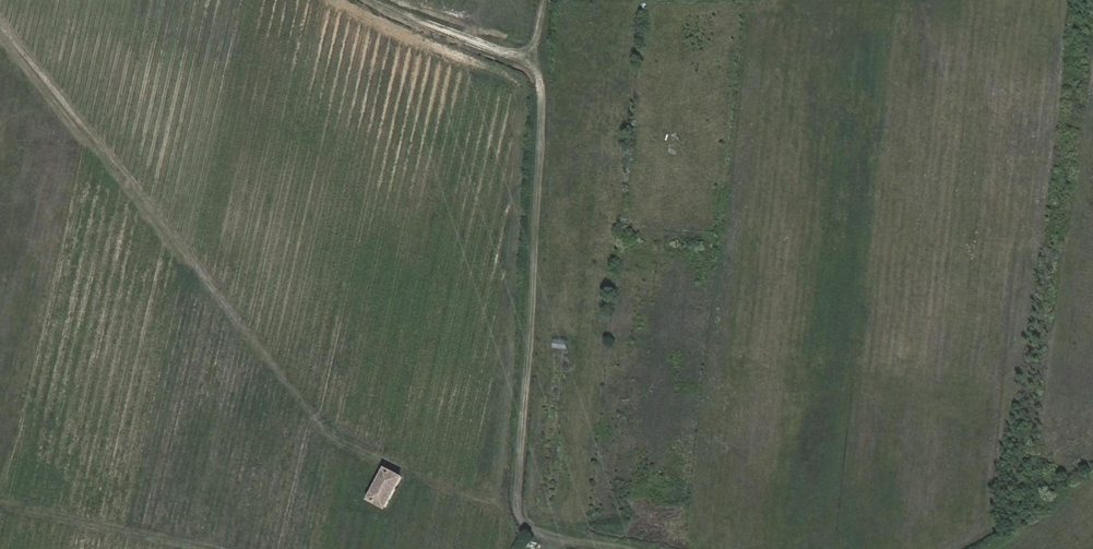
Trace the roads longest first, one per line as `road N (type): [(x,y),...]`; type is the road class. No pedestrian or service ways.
road 1 (track): [(511,548),(543,266),(546,0)]
road 2 (track): [(541,64),(379,0)]

